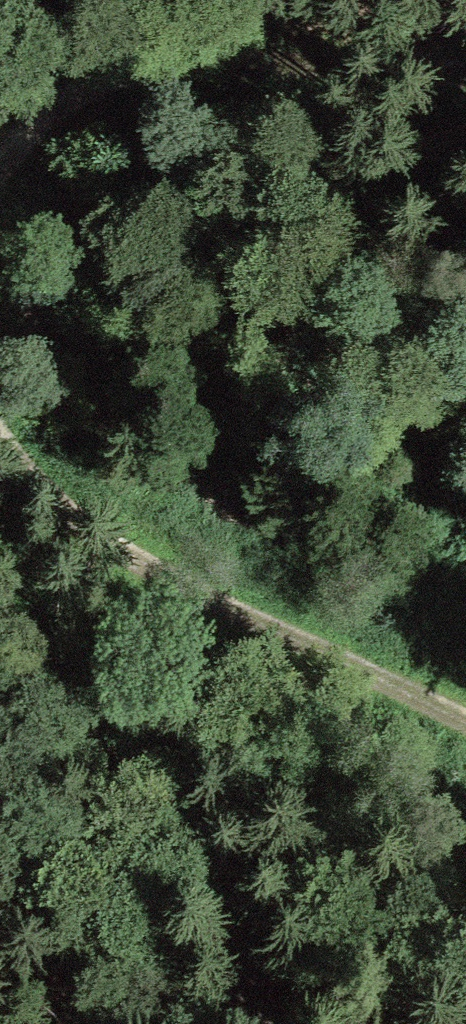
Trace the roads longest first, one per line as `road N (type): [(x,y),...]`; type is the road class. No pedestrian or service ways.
road 1 (track): [(0,437),(86,527),(165,578),(465,722)]
road 2 (track): [(0,144),(90,84),(147,65),(465,77)]
road 3 (track): [(269,1023),(238,949),(203,901),(0,691)]

